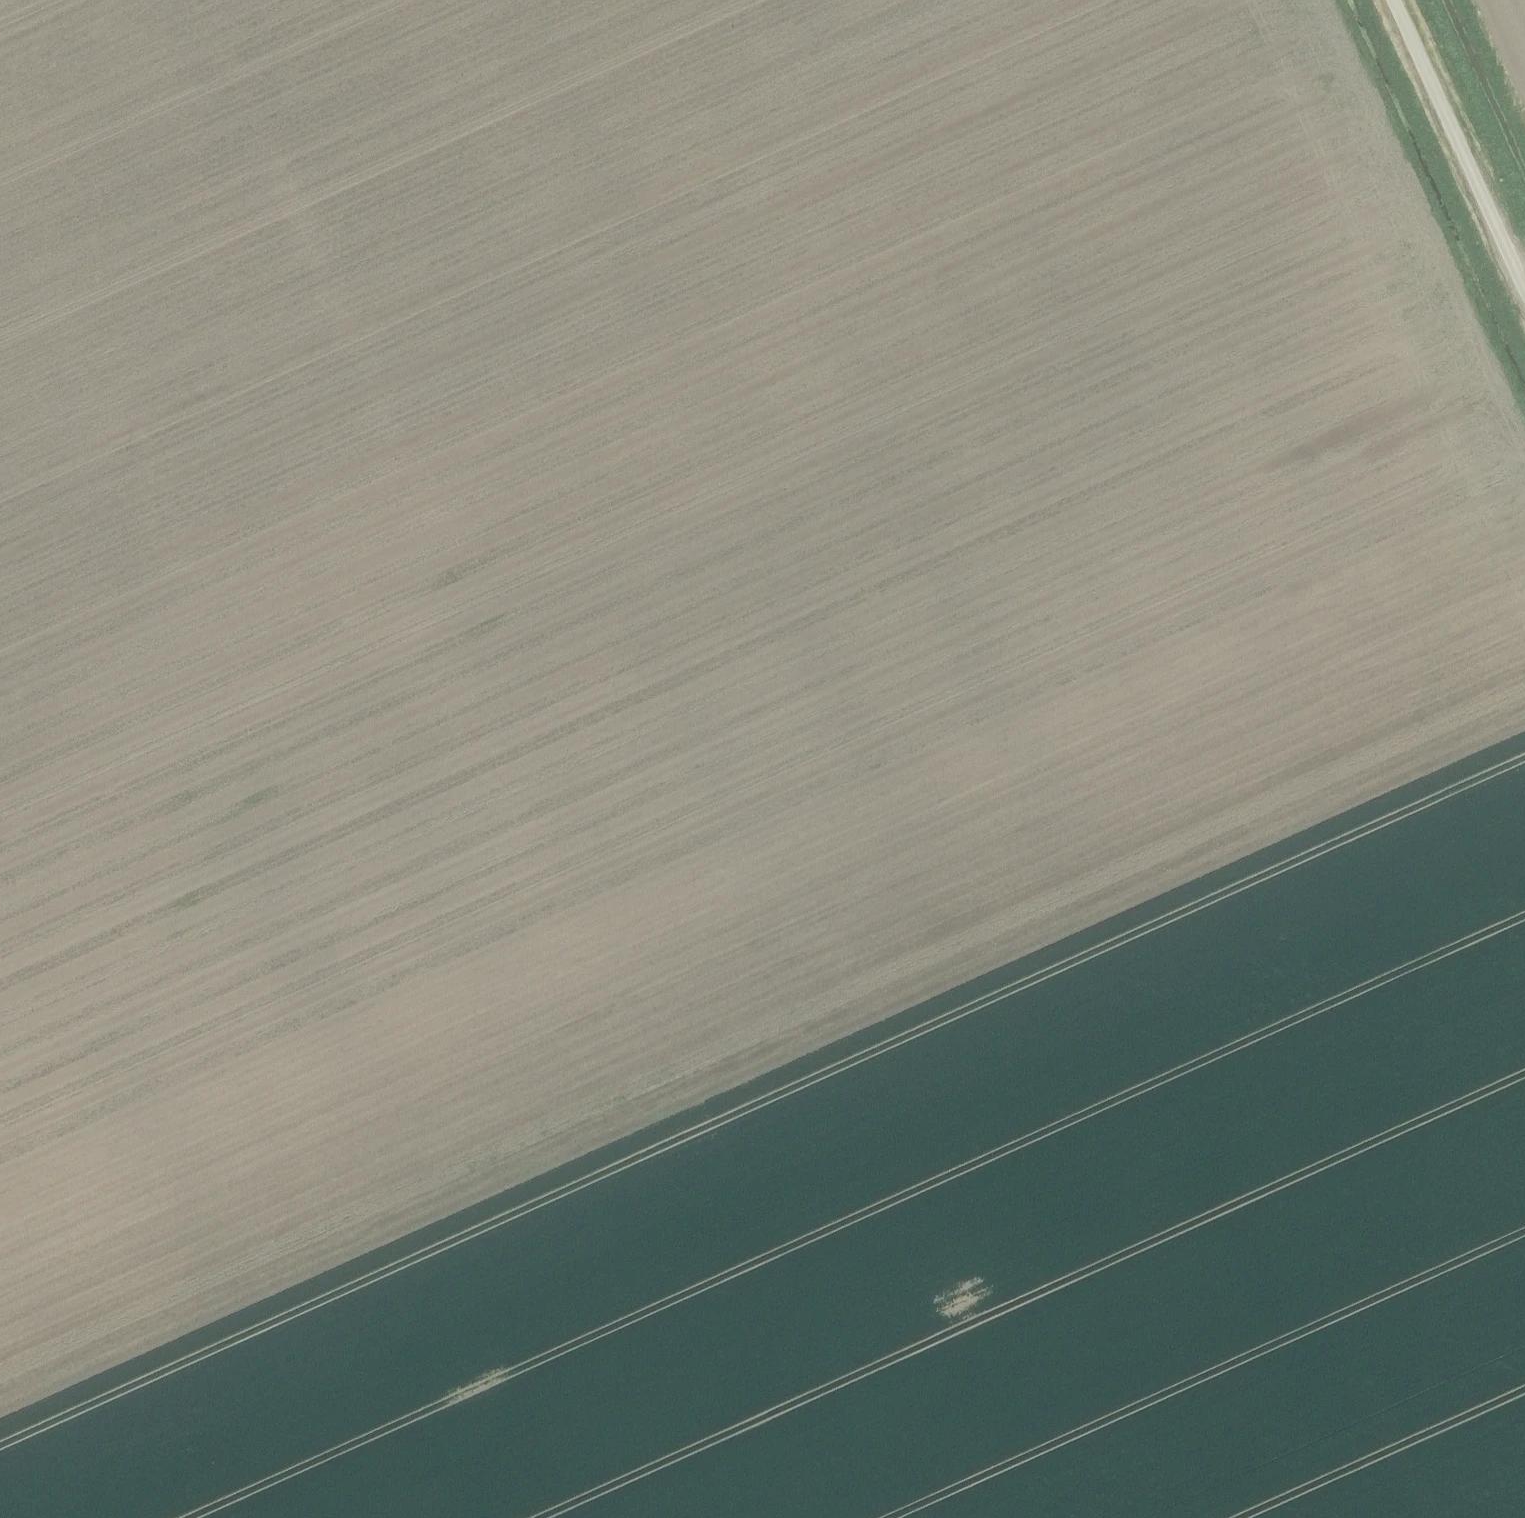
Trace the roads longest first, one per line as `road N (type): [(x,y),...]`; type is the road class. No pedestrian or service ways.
road 1 (unclassified): [(1524,315),(1381,0)]

